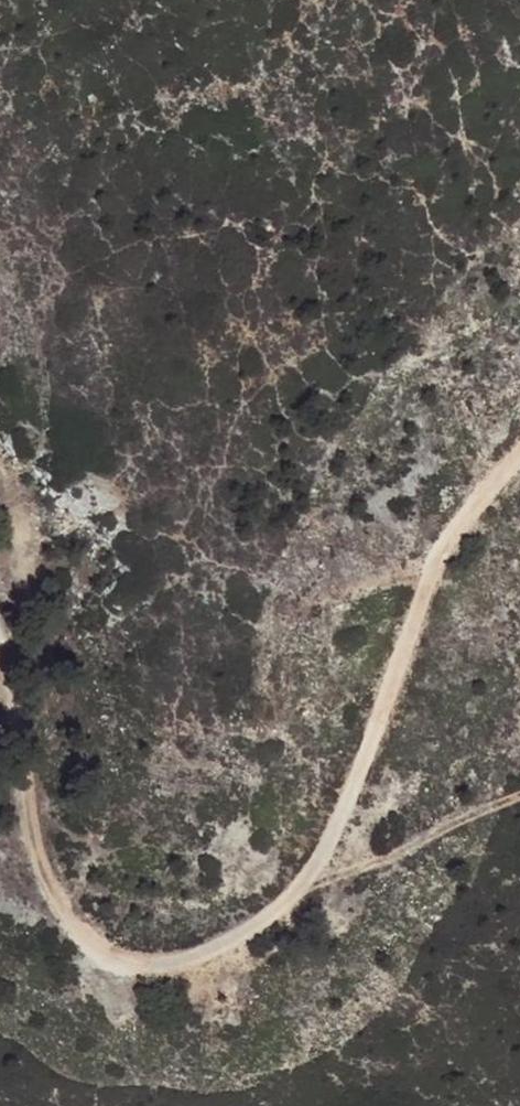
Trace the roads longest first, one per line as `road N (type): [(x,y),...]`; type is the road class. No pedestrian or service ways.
road 1 (track): [(0,671),(40,862),(63,904),(97,933),(137,951),(186,956),(258,927),(319,862),(403,648),(477,489),(519,437)]

